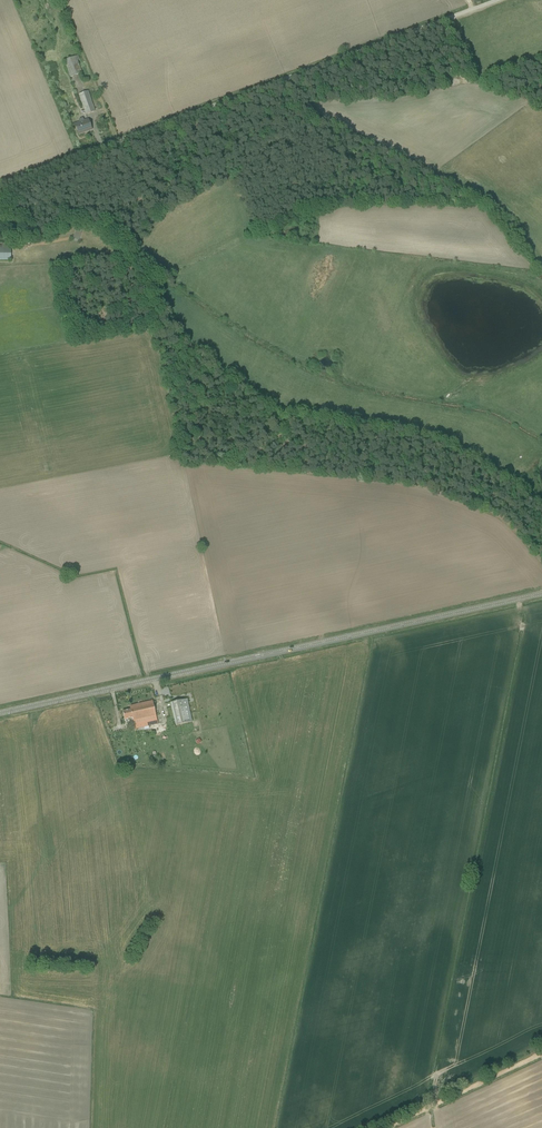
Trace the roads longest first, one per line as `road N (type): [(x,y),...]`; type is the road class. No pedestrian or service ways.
road 1 (tertiary): [(0,713),(541,594)]
road 2 (unclassified): [(0,185),(497,0)]
road 3 (track): [(385,1127),(541,1053)]

